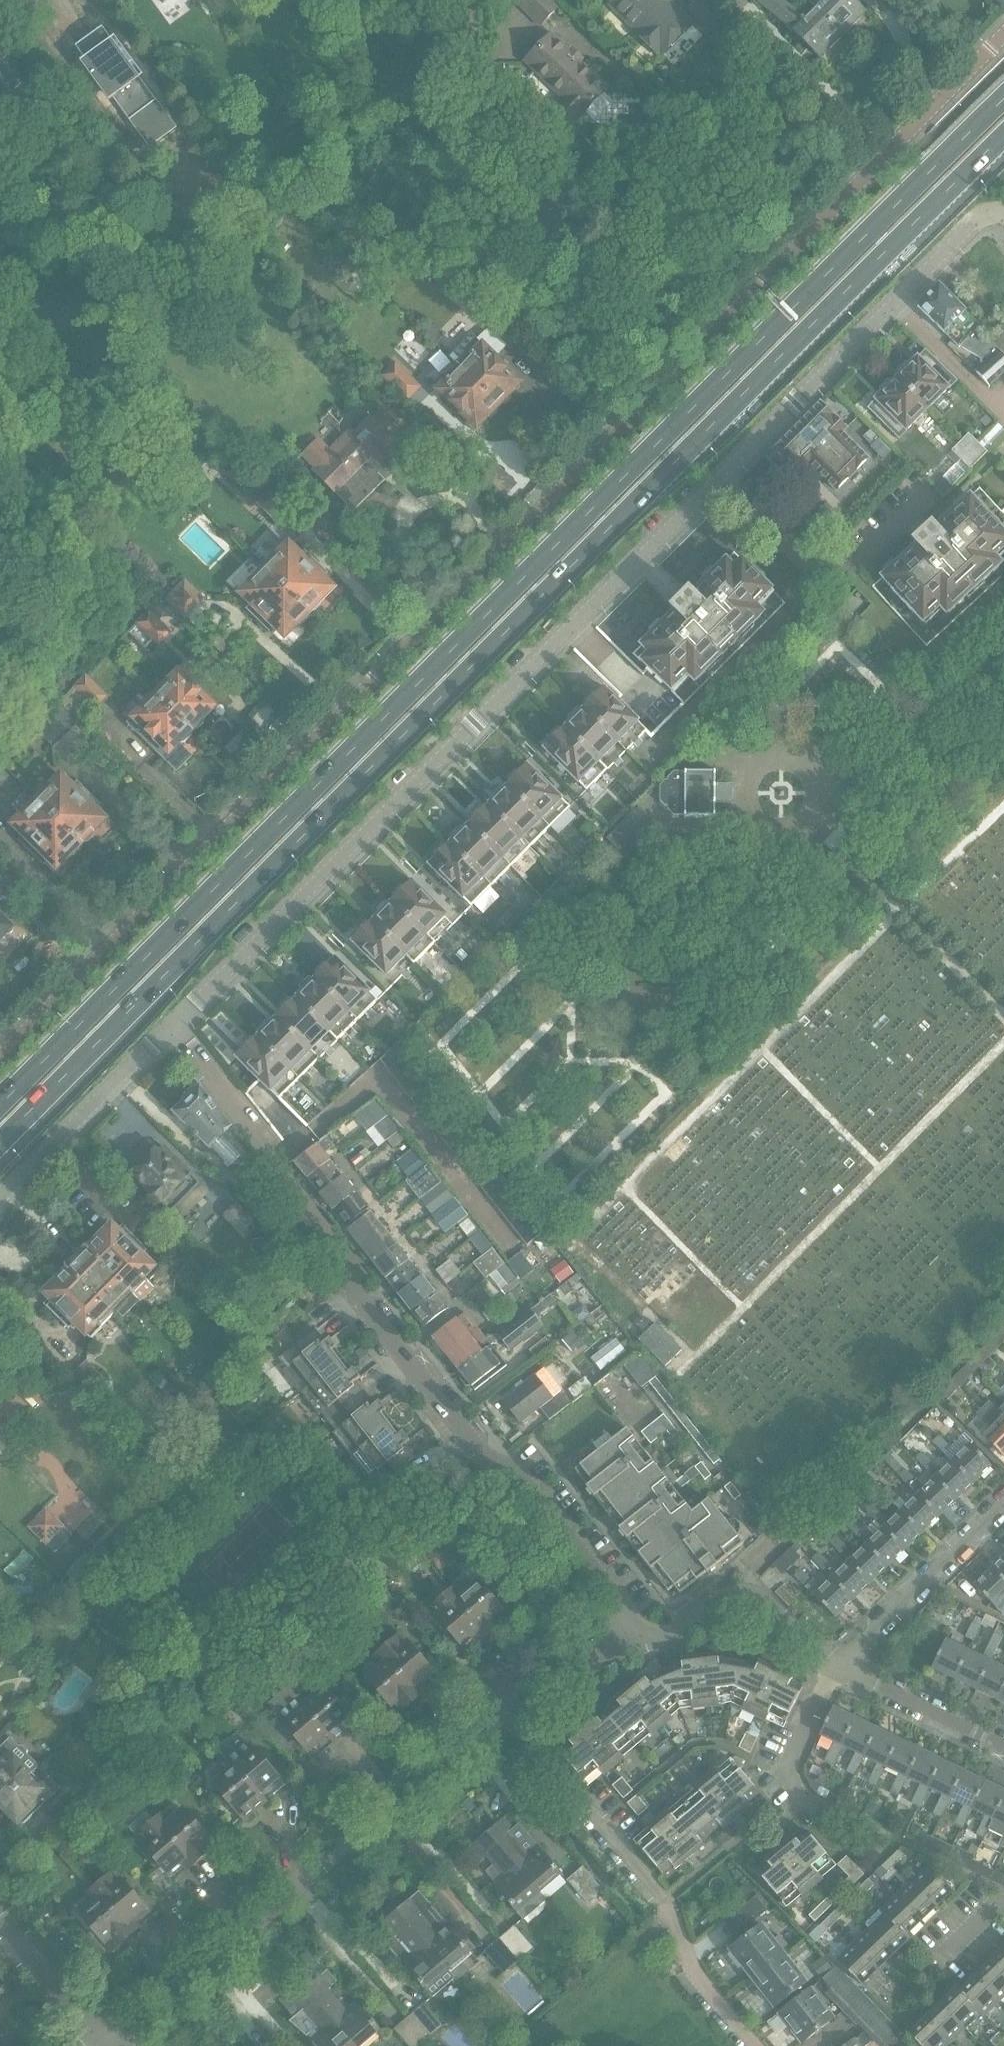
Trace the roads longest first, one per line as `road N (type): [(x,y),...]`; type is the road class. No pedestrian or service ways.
road 1 (residential): [(0,1058),(1003,35)]
road 2 (primary): [(0,1145),(1003,136)]
road 3 (primary): [(1003,103),(0,1106)]
road 4 (residential): [(174,1026),(972,224),(1003,213)]
road 5 (residential): [(627,1618),(519,1475),(480,1454),(352,1291),(343,1259),(269,1143),(174,1026)]
road 6 (residential): [(104,2043),(504,1718)]
road 7 (residential): [(627,1618),(640,1635),(666,1640),(727,1600),(761,1600),(810,1648),(842,1663)]
road 8 (residential): [(671,1912),(504,1718)]
road 9 (residential): [(0,1202),(174,1026)]
road 10 (residential): [(1003,1507),(842,1663)]
road 11 (residential): [(1003,1747),(842,1663)]
road 12 (residential): [(820,1820),(794,1792),(788,1764),(842,1663)]
road 13 (residential): [(104,2043),(0,1916)]
road 14 (residential): [(504,1718),(627,1618)]

